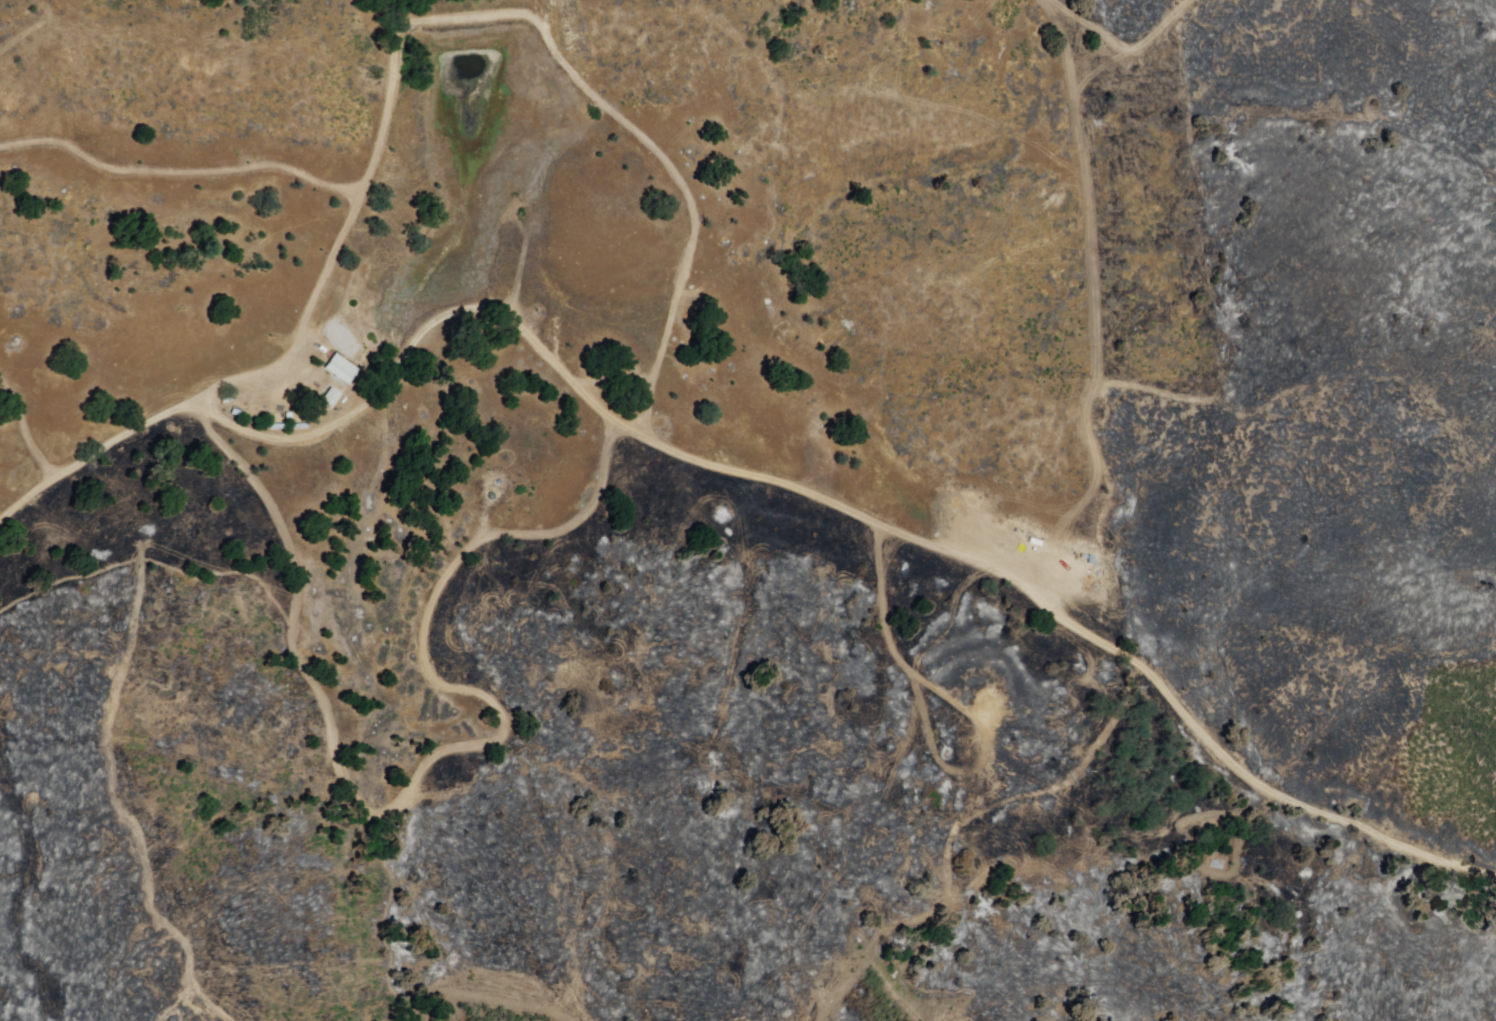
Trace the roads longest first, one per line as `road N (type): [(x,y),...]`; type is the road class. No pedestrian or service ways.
road 1 (track): [(0,522),(214,383),(283,366),(362,196),(402,46),(395,0)]

